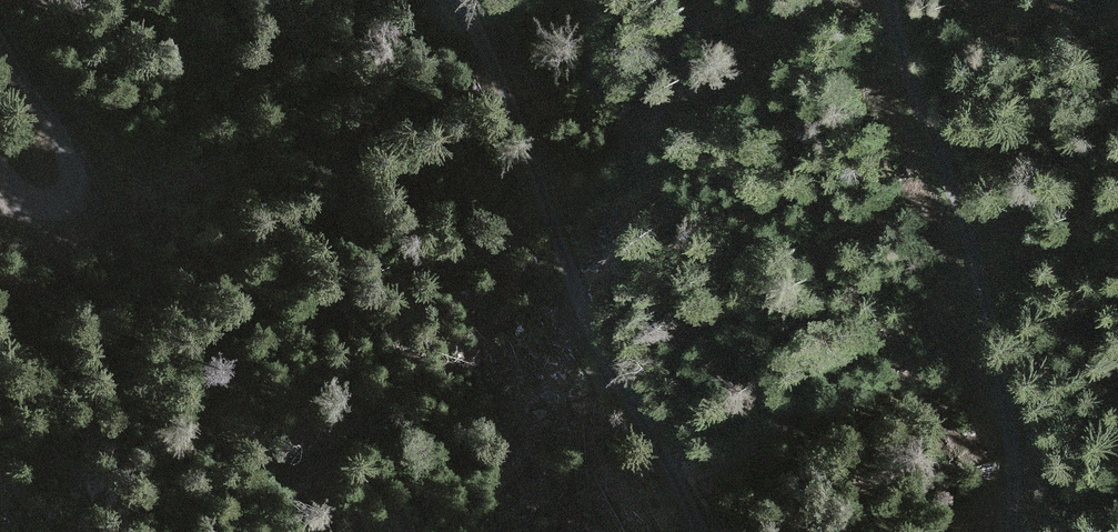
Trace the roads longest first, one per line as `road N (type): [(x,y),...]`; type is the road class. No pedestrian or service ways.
road 1 (unclassified): [(457,0),(501,84),(586,325),(701,531)]
road 2 (unclassified): [(1010,531),(1008,457),(981,297),(951,188),(897,50),(888,0)]
road 3 (unclassified): [(0,175),(31,218),(45,224),(58,222),(74,204),(71,161),(0,44)]

